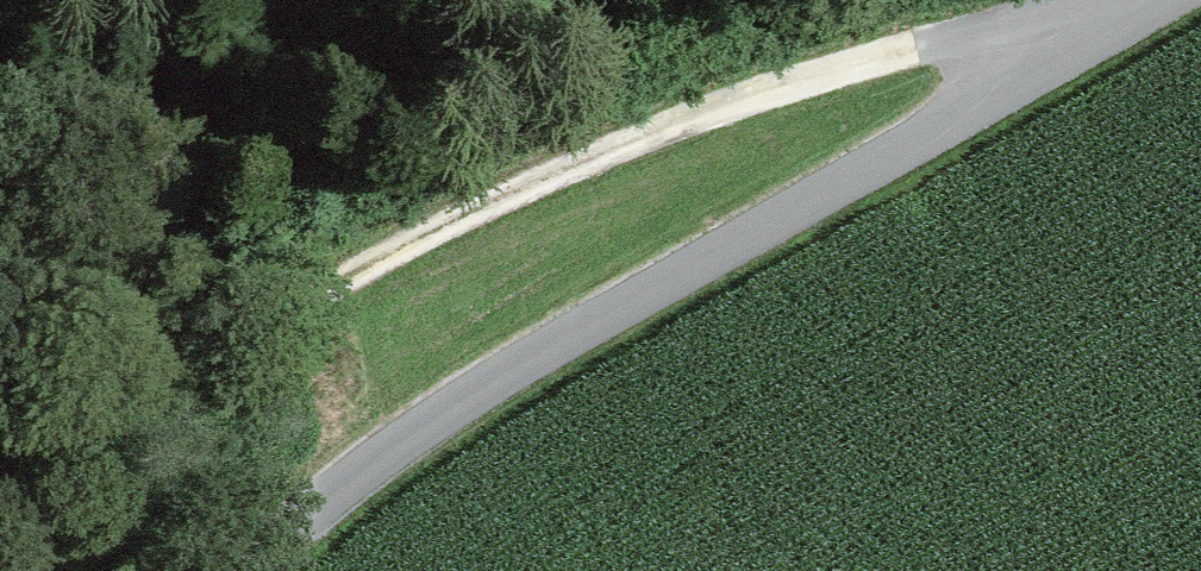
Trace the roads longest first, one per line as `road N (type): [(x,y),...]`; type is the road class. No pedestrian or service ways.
road 1 (track): [(1092,0),(913,46),(690,118),(434,230),(190,367),(0,497)]
road 2 (unclassified): [(254,570),(449,410),(1176,0)]

